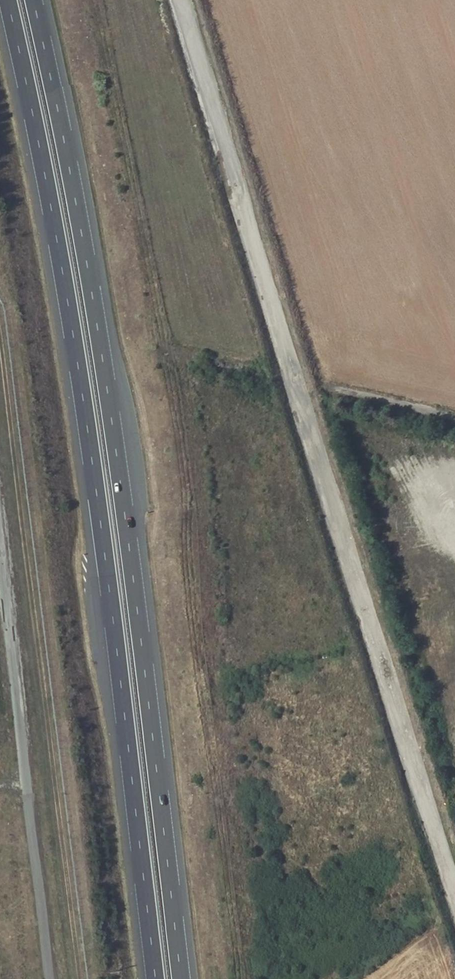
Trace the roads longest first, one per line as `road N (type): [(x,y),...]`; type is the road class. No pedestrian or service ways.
road 1 (motorway): [(7,0),(88,432),(155,978)]
road 2 (motorway): [(181,978),(117,451),(34,0)]

